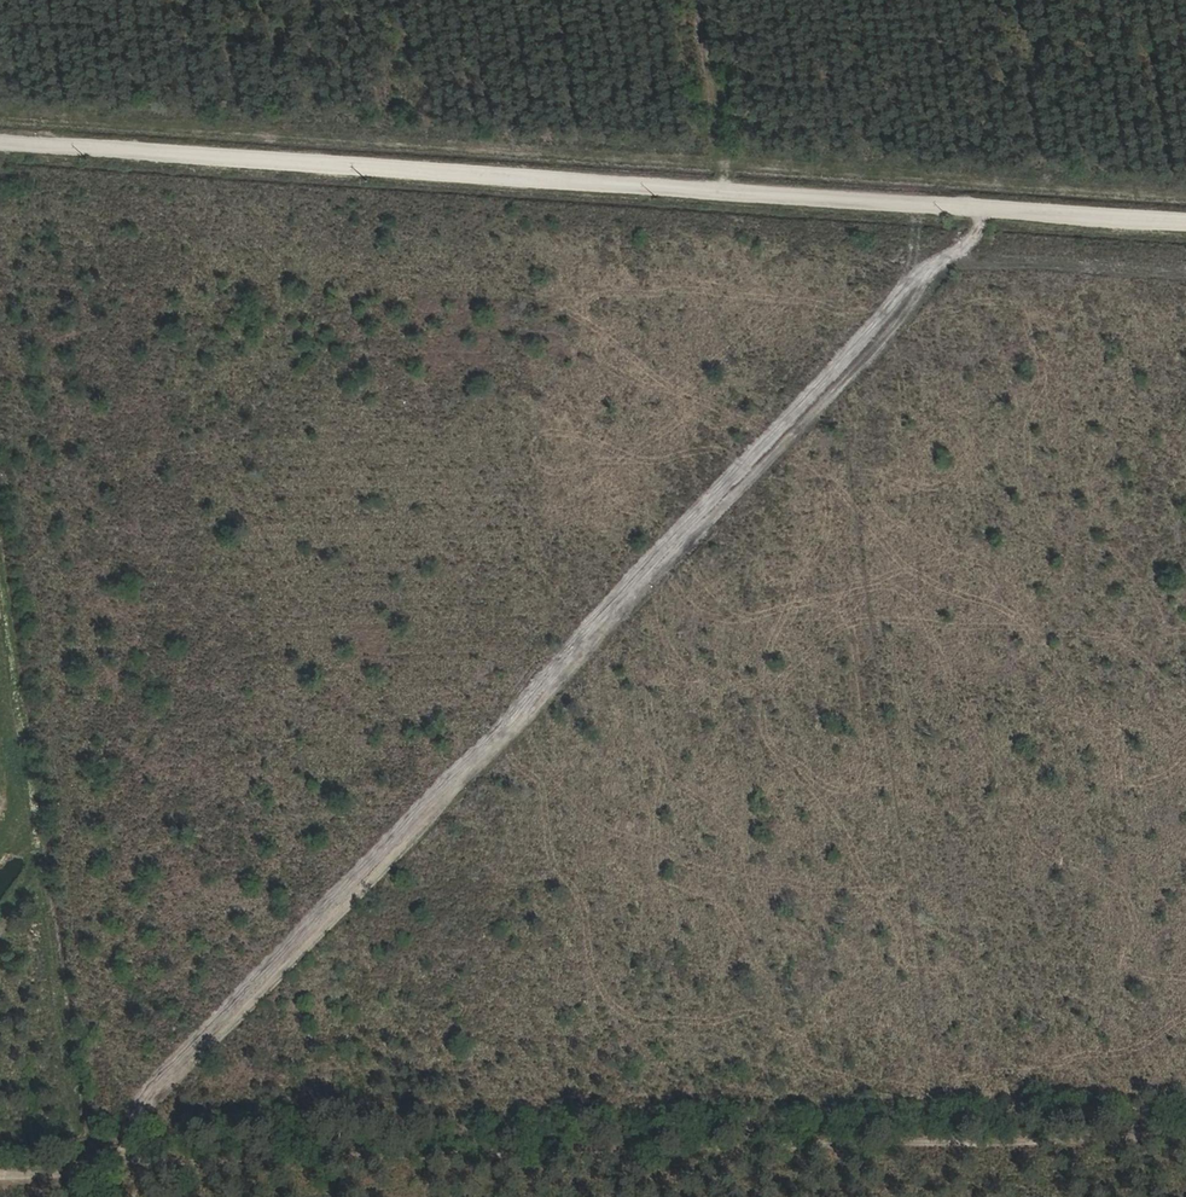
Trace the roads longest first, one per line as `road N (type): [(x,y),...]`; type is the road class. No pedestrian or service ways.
road 1 (track): [(1185,225),(0,147)]
road 2 (track): [(0,1172),(1185,1138)]

